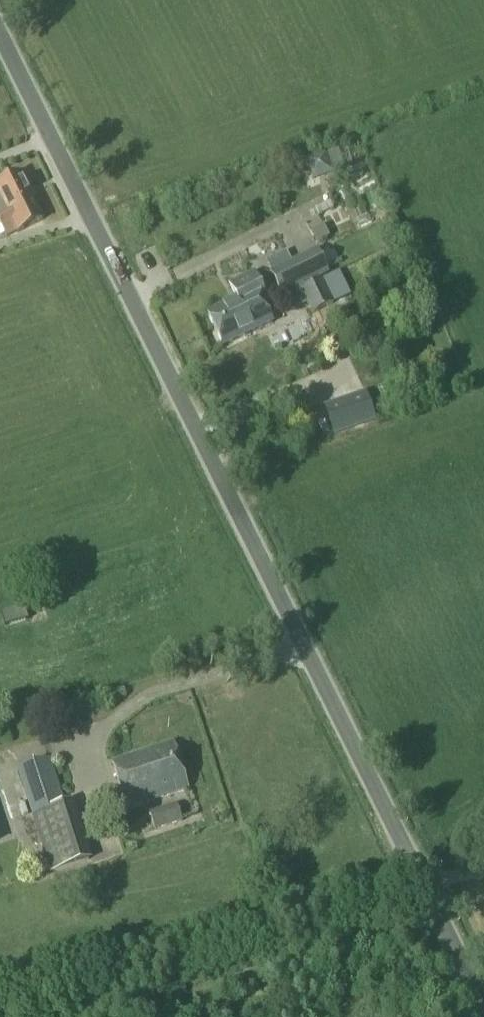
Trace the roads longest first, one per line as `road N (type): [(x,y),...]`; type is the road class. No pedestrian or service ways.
road 1 (tertiary): [(483,1010),(0,36)]

